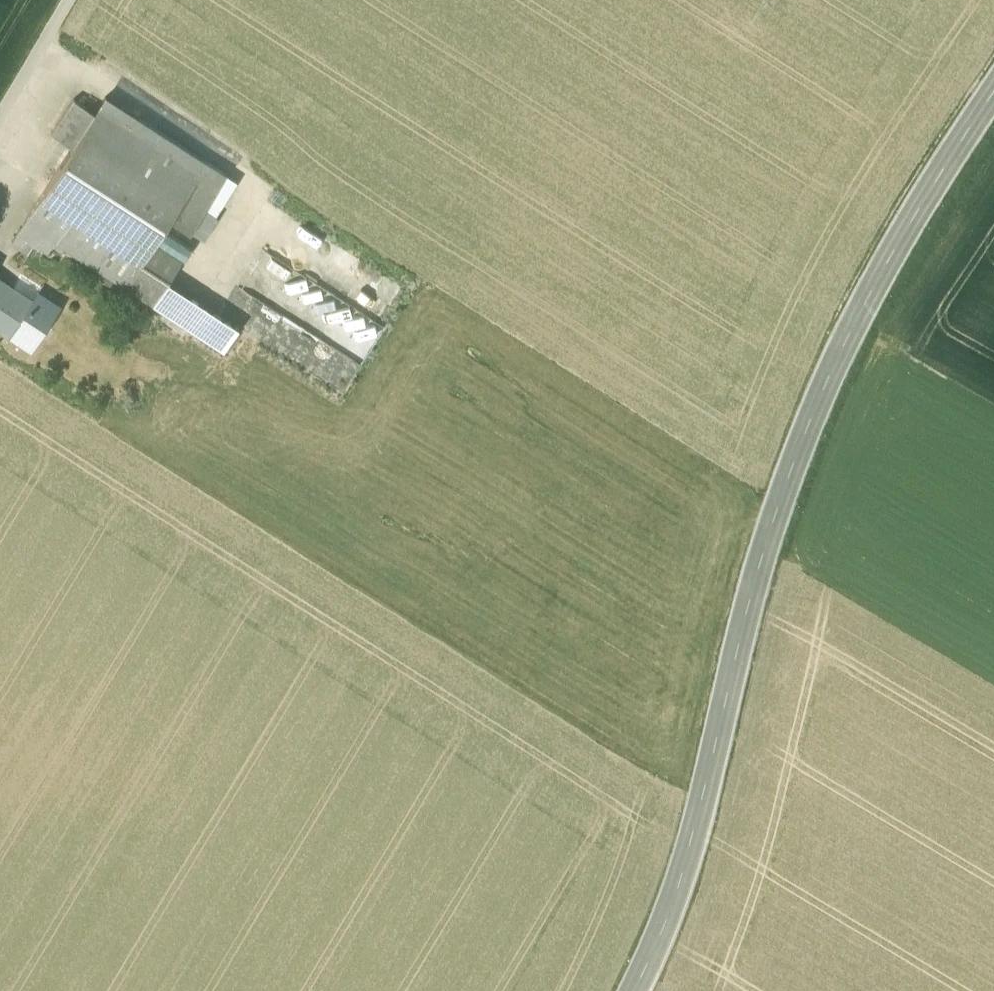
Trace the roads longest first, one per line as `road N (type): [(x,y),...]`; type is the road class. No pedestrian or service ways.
road 1 (secondary): [(634,990),(687,855),(760,564),(817,403),(993,97)]
road 2 (track): [(91,0),(0,152)]

